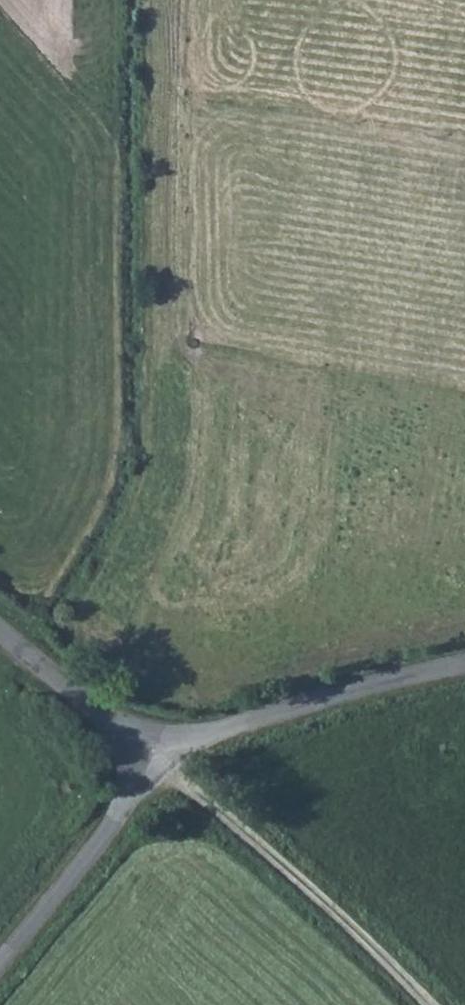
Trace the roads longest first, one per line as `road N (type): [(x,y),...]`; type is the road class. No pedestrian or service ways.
road 1 (track): [(430,1004),(139,744)]
road 2 (unclassified): [(139,744),(210,734),(464,663)]
road 3 (unclassified): [(0,960),(119,812),(139,744)]
road 4 (unclassified): [(139,744),(0,631)]

